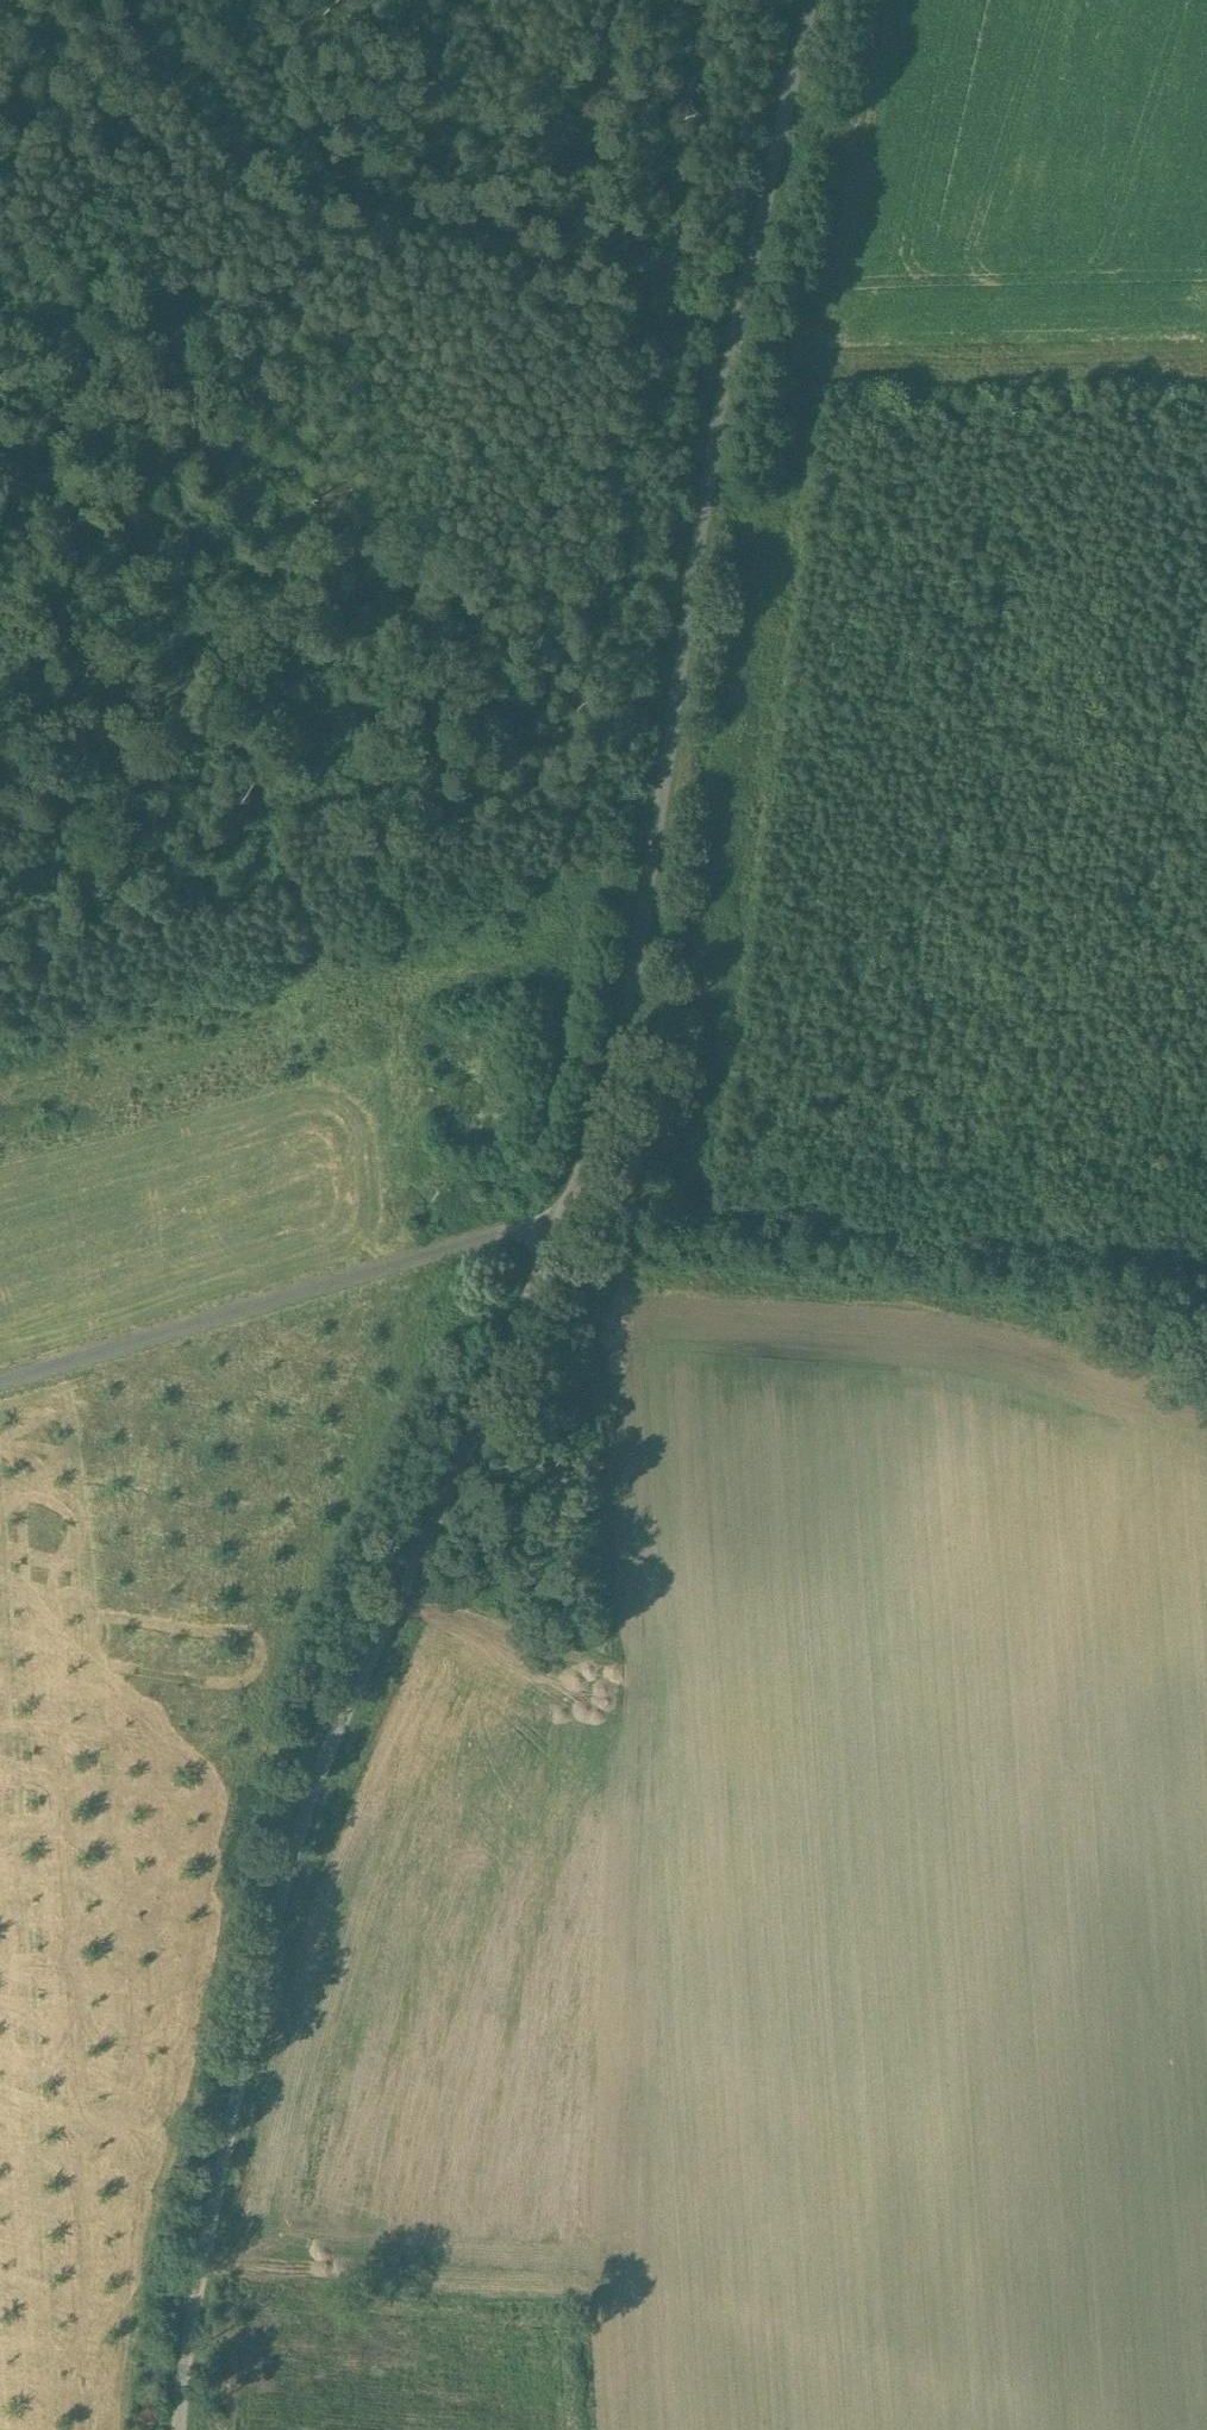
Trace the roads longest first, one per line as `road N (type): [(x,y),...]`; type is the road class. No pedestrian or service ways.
road 1 (unclassified): [(812,0),(729,372),(630,995),(604,1099),(585,1160),(536,1261),(299,1831),(228,2137),(177,2429)]

